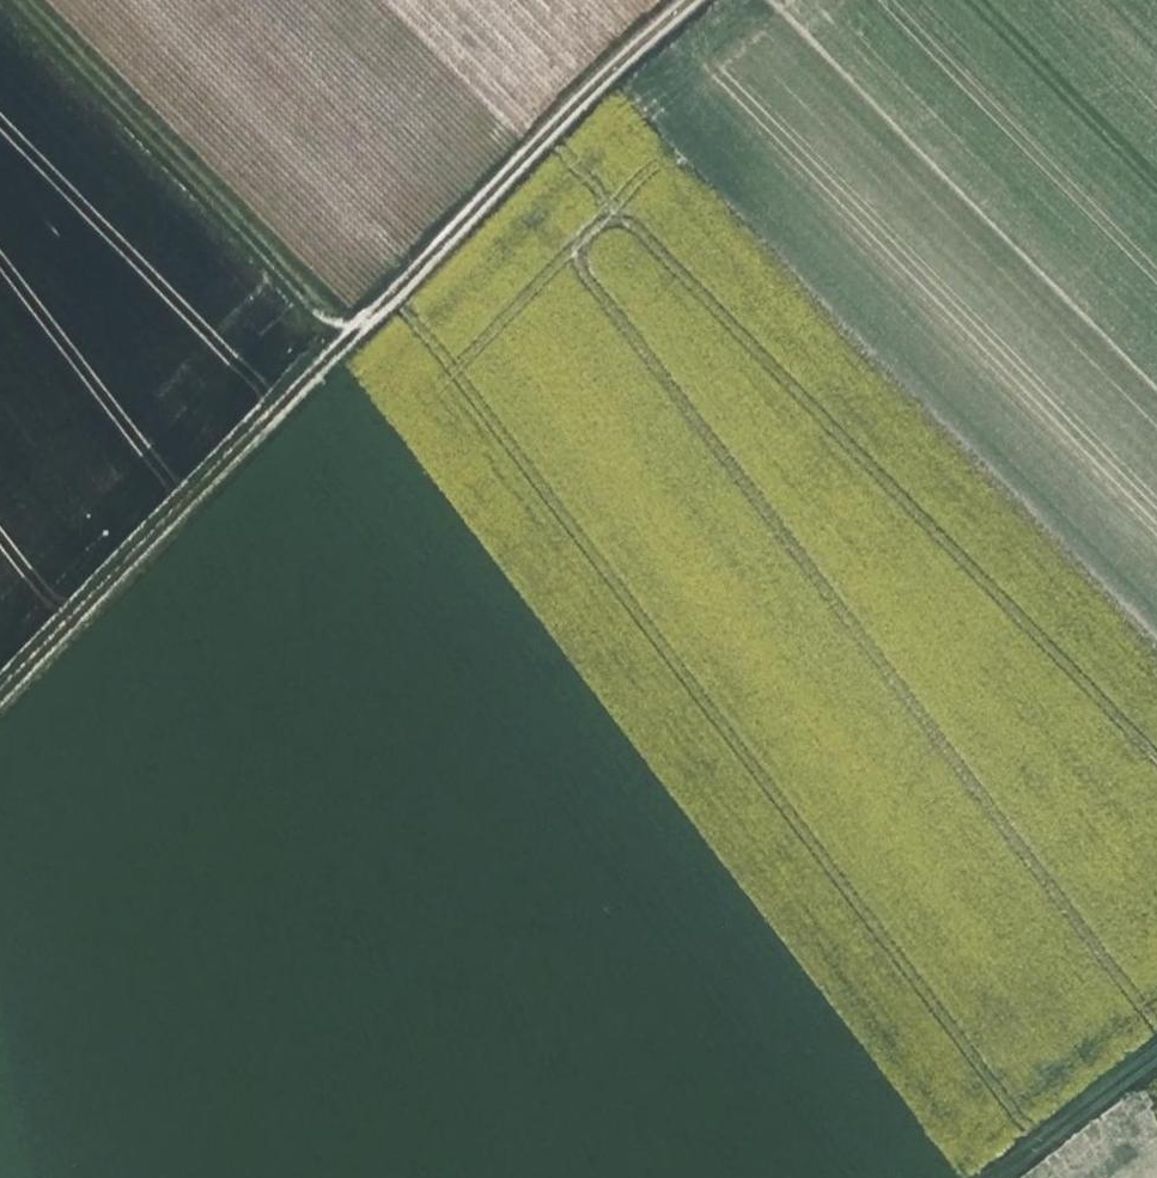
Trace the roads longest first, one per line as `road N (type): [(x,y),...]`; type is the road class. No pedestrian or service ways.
road 1 (track): [(675,0),(178,501),(0,699)]
road 2 (track): [(0,18),(315,361)]
road 3 (track): [(1156,1037),(971,1177)]

